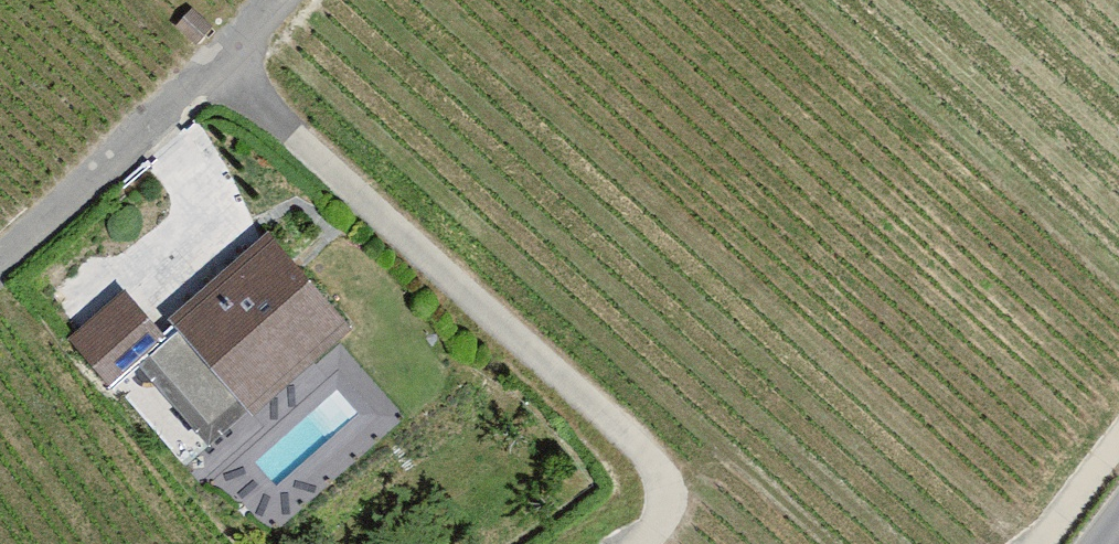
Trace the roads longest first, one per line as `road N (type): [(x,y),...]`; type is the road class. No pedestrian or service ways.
road 1 (track): [(644,543),(677,501),(641,436),(211,67)]
road 2 (residential): [(0,267),(274,0)]
road 3 (track): [(1040,543),(1118,445)]

